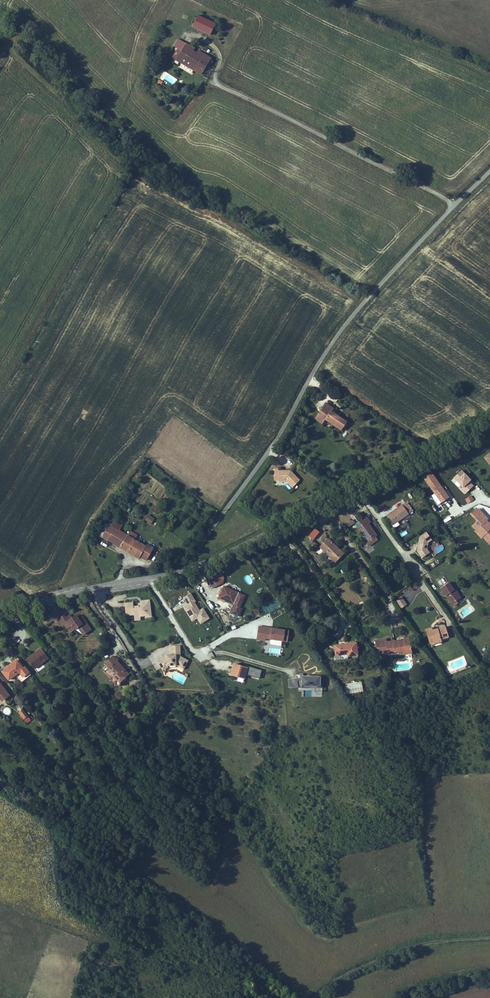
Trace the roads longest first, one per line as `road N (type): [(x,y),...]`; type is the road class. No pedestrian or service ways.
road 1 (tertiary): [(180,573),(272,445),(342,328),(489,171)]
road 2 (secondary): [(180,573),(489,423)]
road 3 (track): [(227,92),(455,204)]
road 4 (track): [(315,997),(344,974),(417,944),(489,937)]
road 5 (secondary): [(0,618),(63,596),(180,573)]

